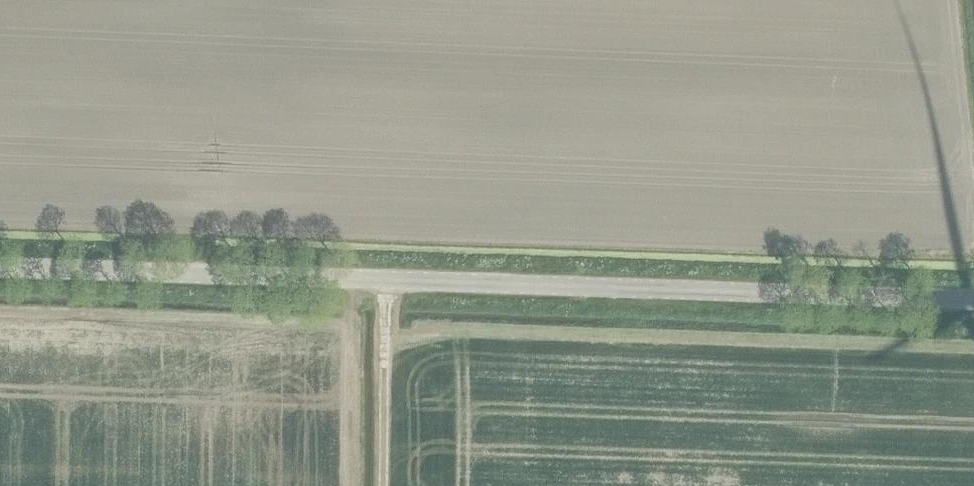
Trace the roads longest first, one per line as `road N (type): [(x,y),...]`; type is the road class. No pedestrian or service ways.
road 1 (tertiary): [(973,302),(0,269)]
road 2 (track): [(386,282),(384,485)]

